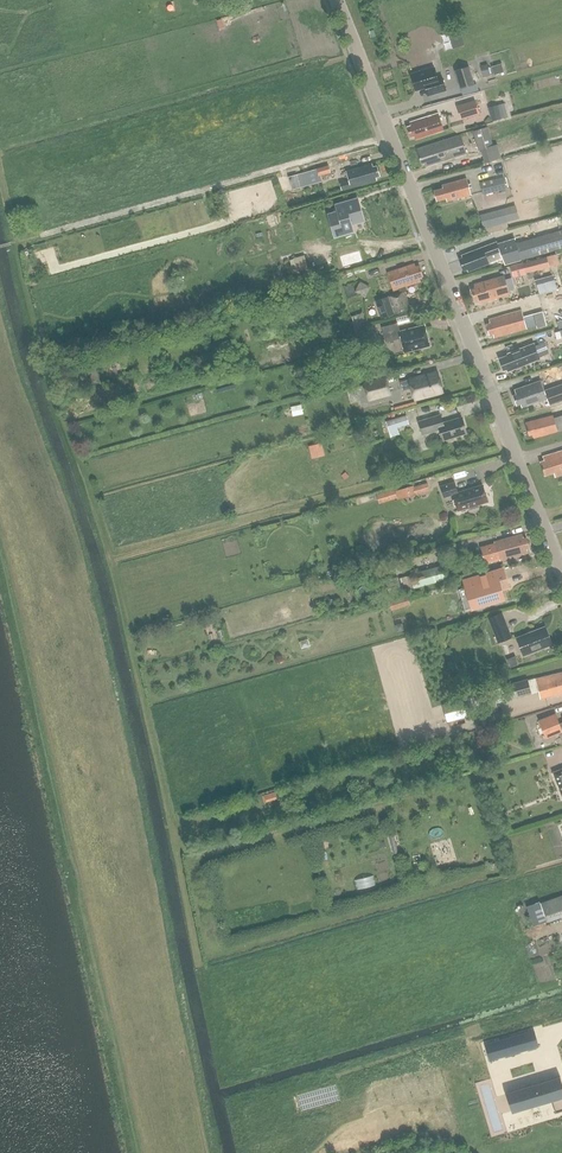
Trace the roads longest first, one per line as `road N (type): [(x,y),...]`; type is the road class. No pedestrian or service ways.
road 1 (residential): [(561,572),(338,0)]

